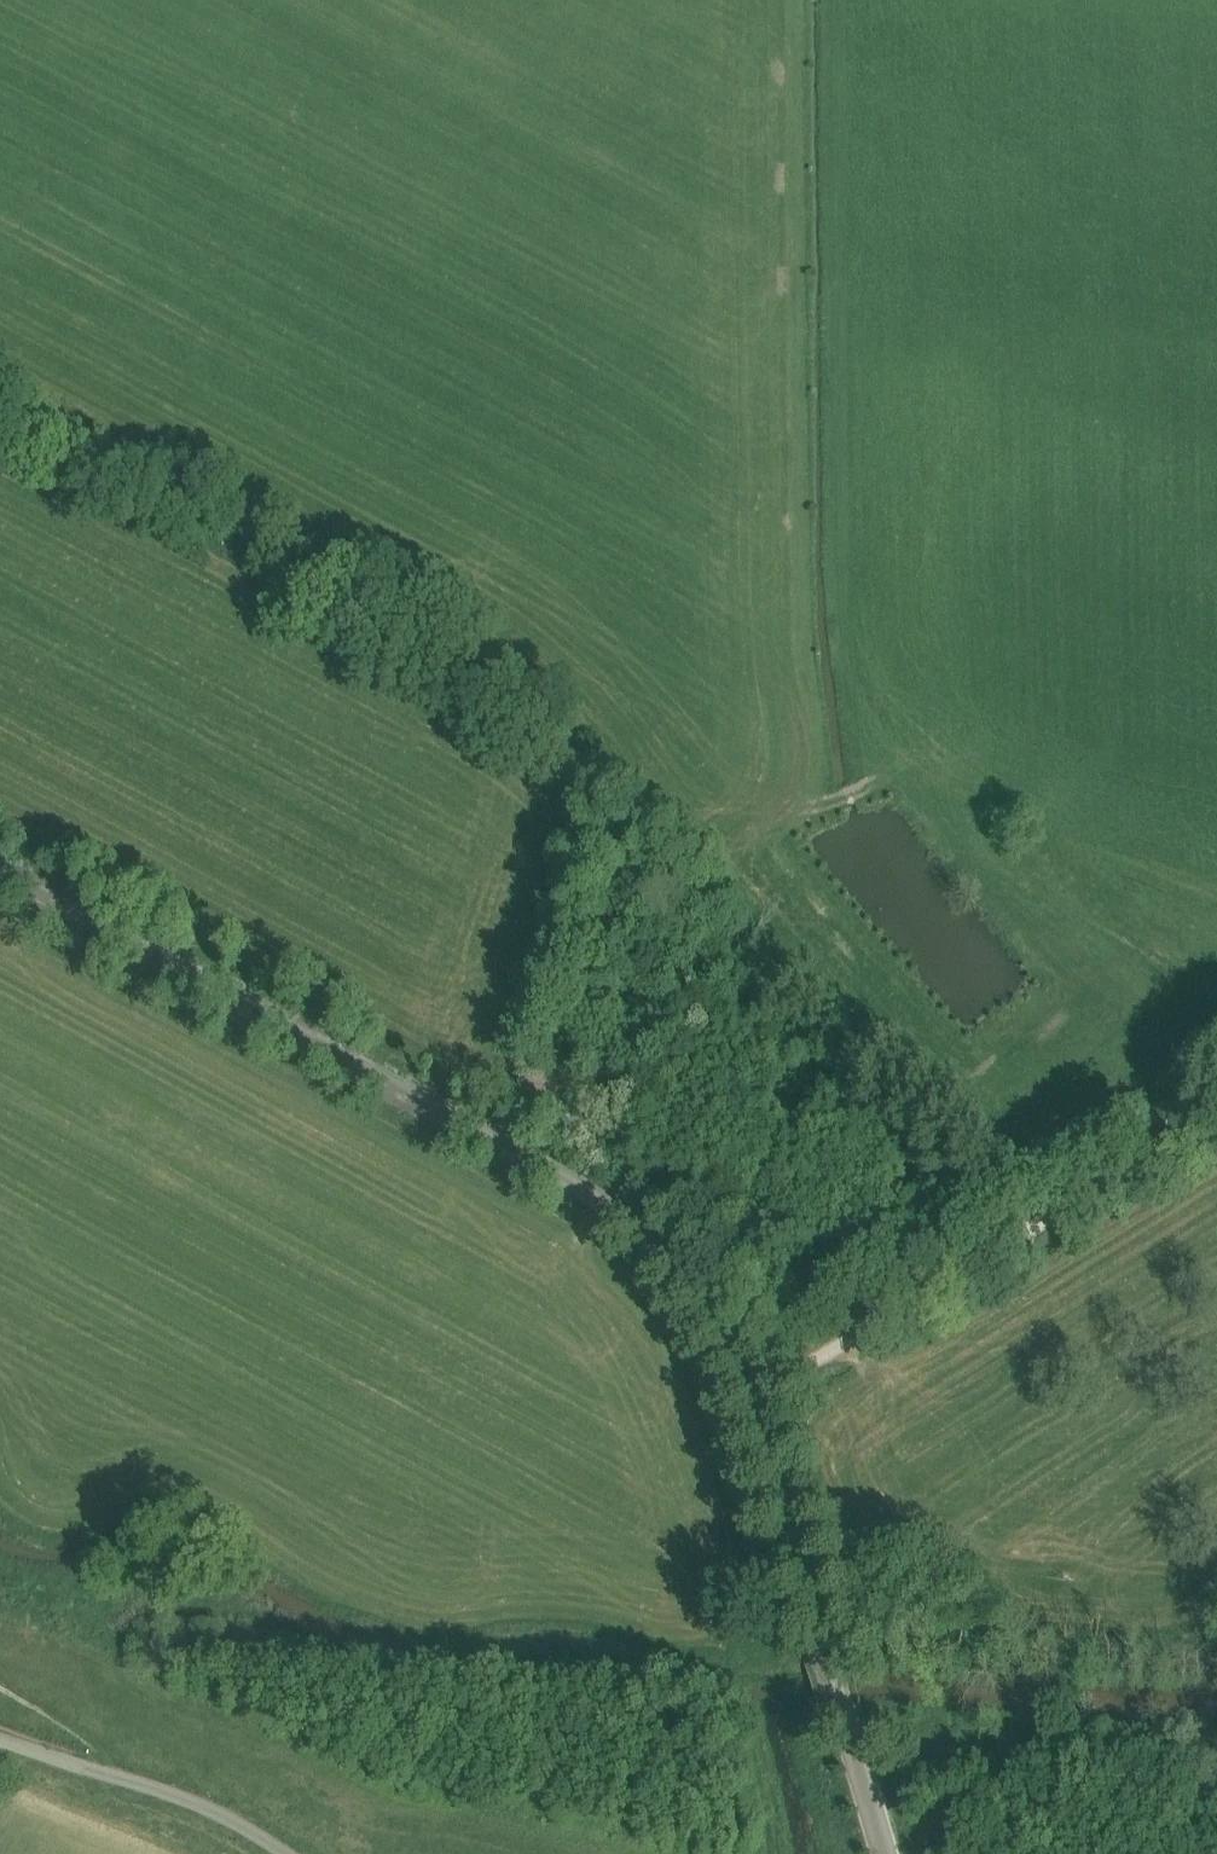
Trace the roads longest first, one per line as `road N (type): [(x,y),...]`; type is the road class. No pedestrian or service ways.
road 1 (tertiary): [(887,1853),(749,1396),(683,1282),(566,1182),(0,874)]
road 2 (unclassified): [(285,1853),(204,1806),(104,1772)]

